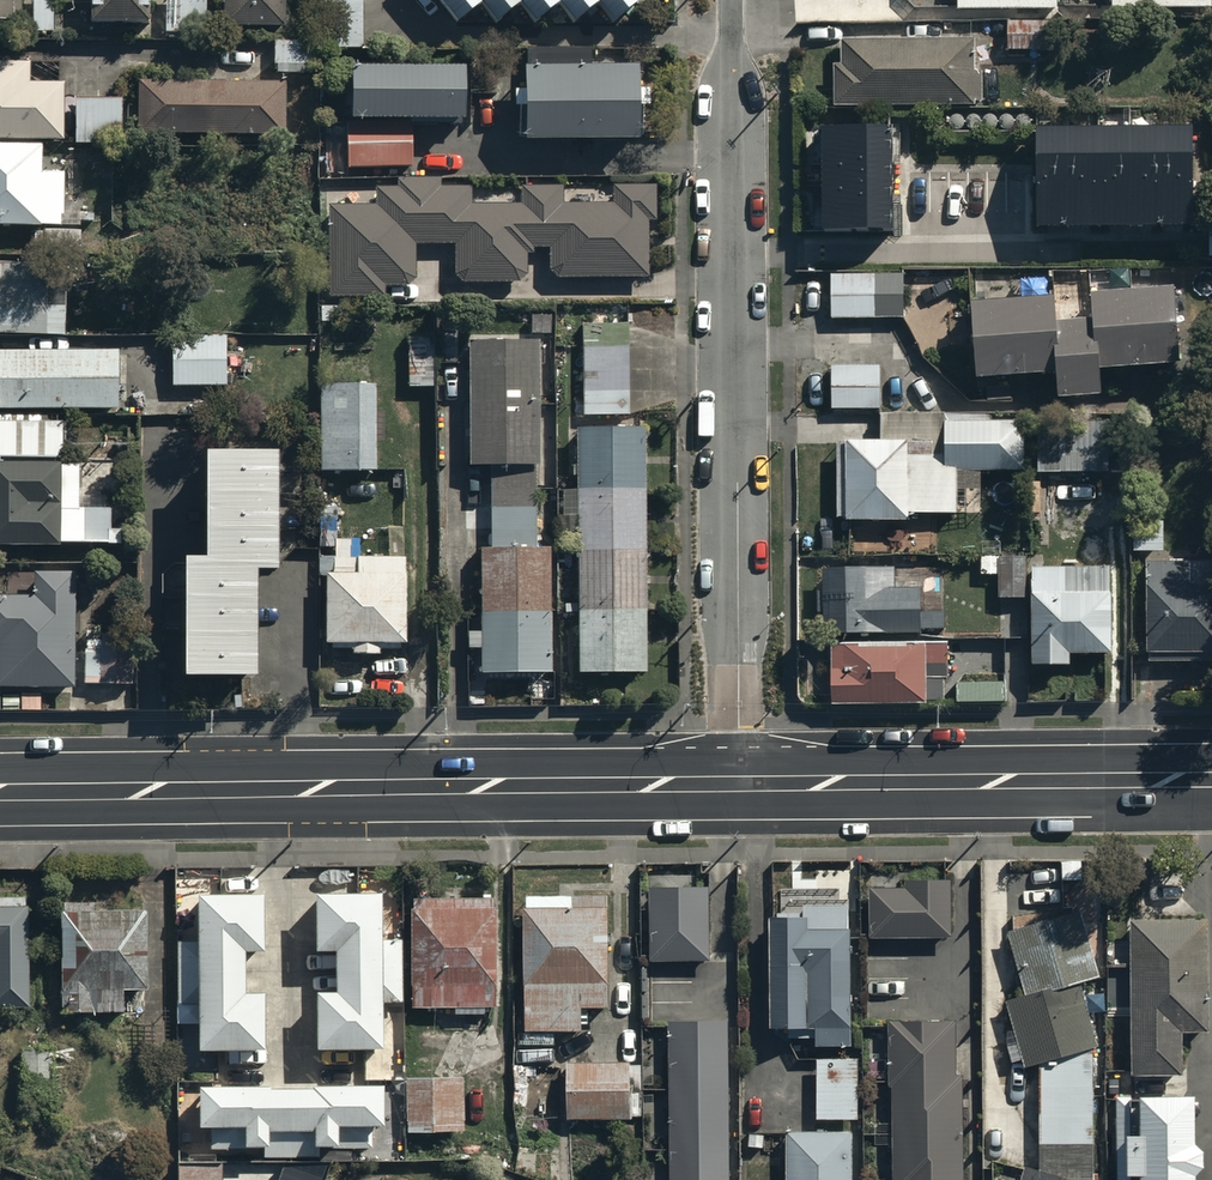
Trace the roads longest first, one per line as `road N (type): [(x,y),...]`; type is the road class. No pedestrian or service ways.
road 1 (residential): [(739,791),(732,0)]
road 2 (tertiary): [(0,797),(739,791)]
road 3 (tertiary): [(739,791),(1211,784)]

